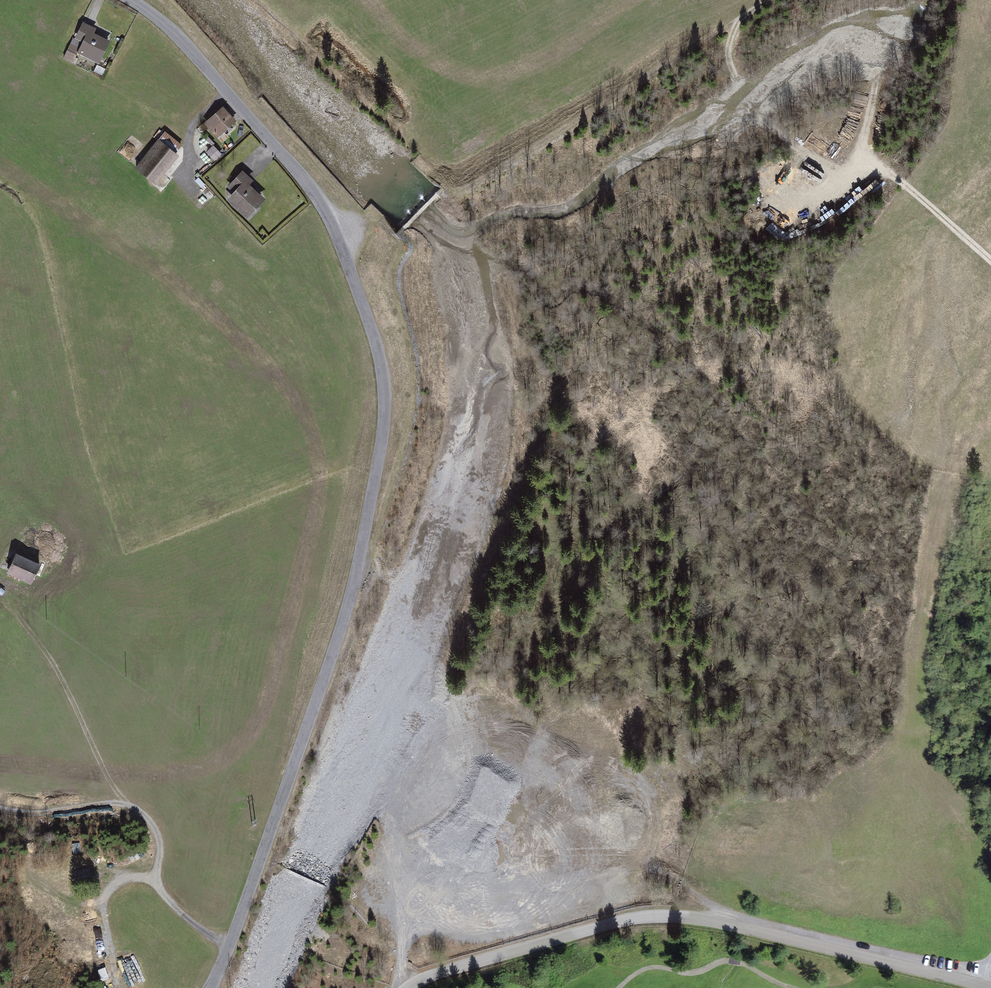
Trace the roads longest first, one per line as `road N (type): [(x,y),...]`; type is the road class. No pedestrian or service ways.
road 1 (unclassified): [(132,0),(175,36),(317,196),(363,304),(385,393),(346,614),(211,987)]
road 2 (unclassified): [(408,987),(613,923),(661,916),(760,928),(987,987)]
road 3 (track): [(402,987),(417,902),(489,828),(505,770),(500,755),(423,732),(405,715),(383,667),(362,548)]
road 4 (track): [(0,809),(129,807),(58,673),(14,615),(7,585)]
road 5 (track): [(408,920),(440,913),(494,919),(615,856),(701,898),(722,921)]
road 6 (track): [(869,114),(863,156),(990,261)]
road 7 (track): [(615,856),(618,788),(603,761),(500,755)]
road 8 (track): [(129,807),(155,834),(162,896),(230,945)]
road 9 (track): [(990,907),(983,848),(990,771)]

